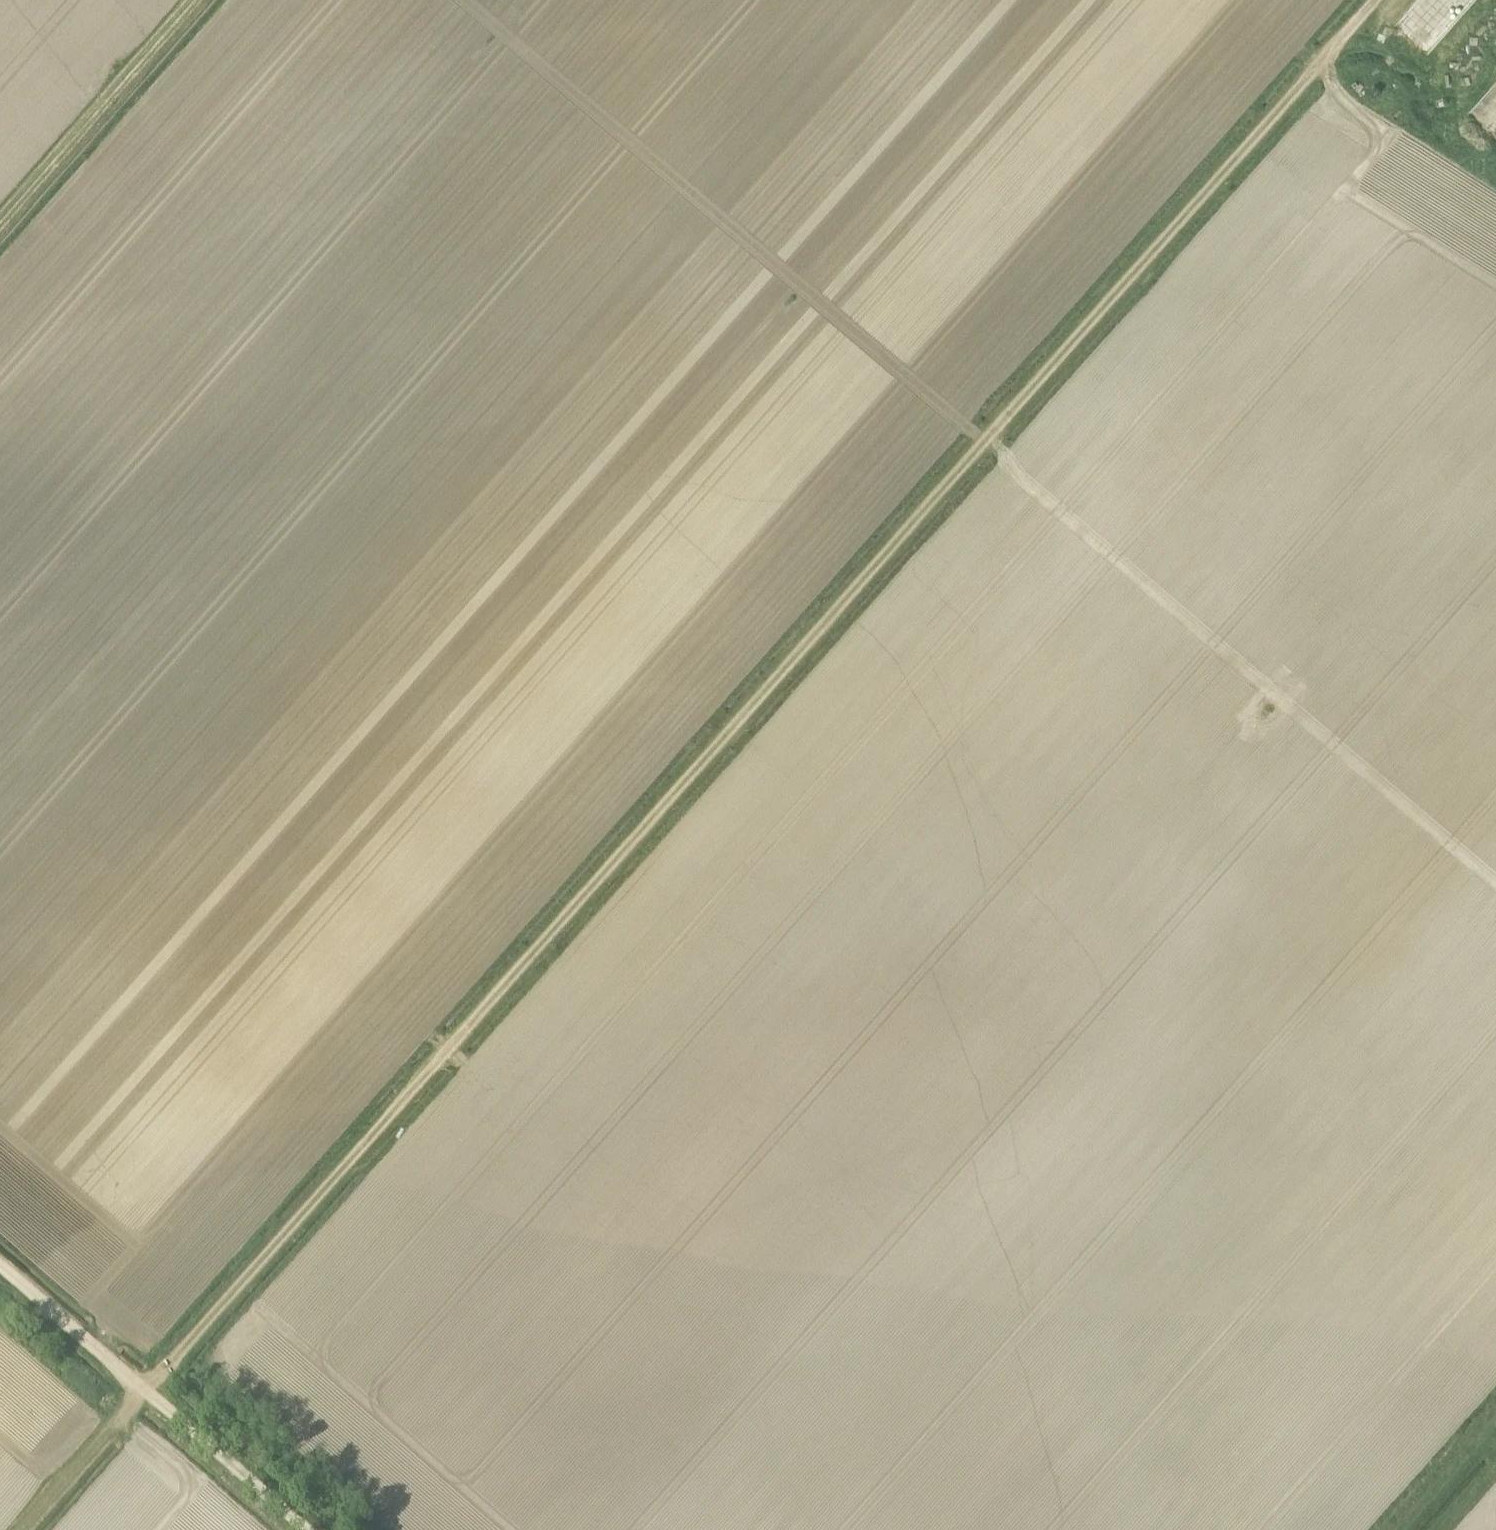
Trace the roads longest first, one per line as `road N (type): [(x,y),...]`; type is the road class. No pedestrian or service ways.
road 1 (track): [(24,1529),(1385,0)]
road 2 (track): [(0,1264),(303,1529)]
road 3 (track): [(0,232),(204,0)]
road 4 (track): [(1495,1431),(1410,1529)]

